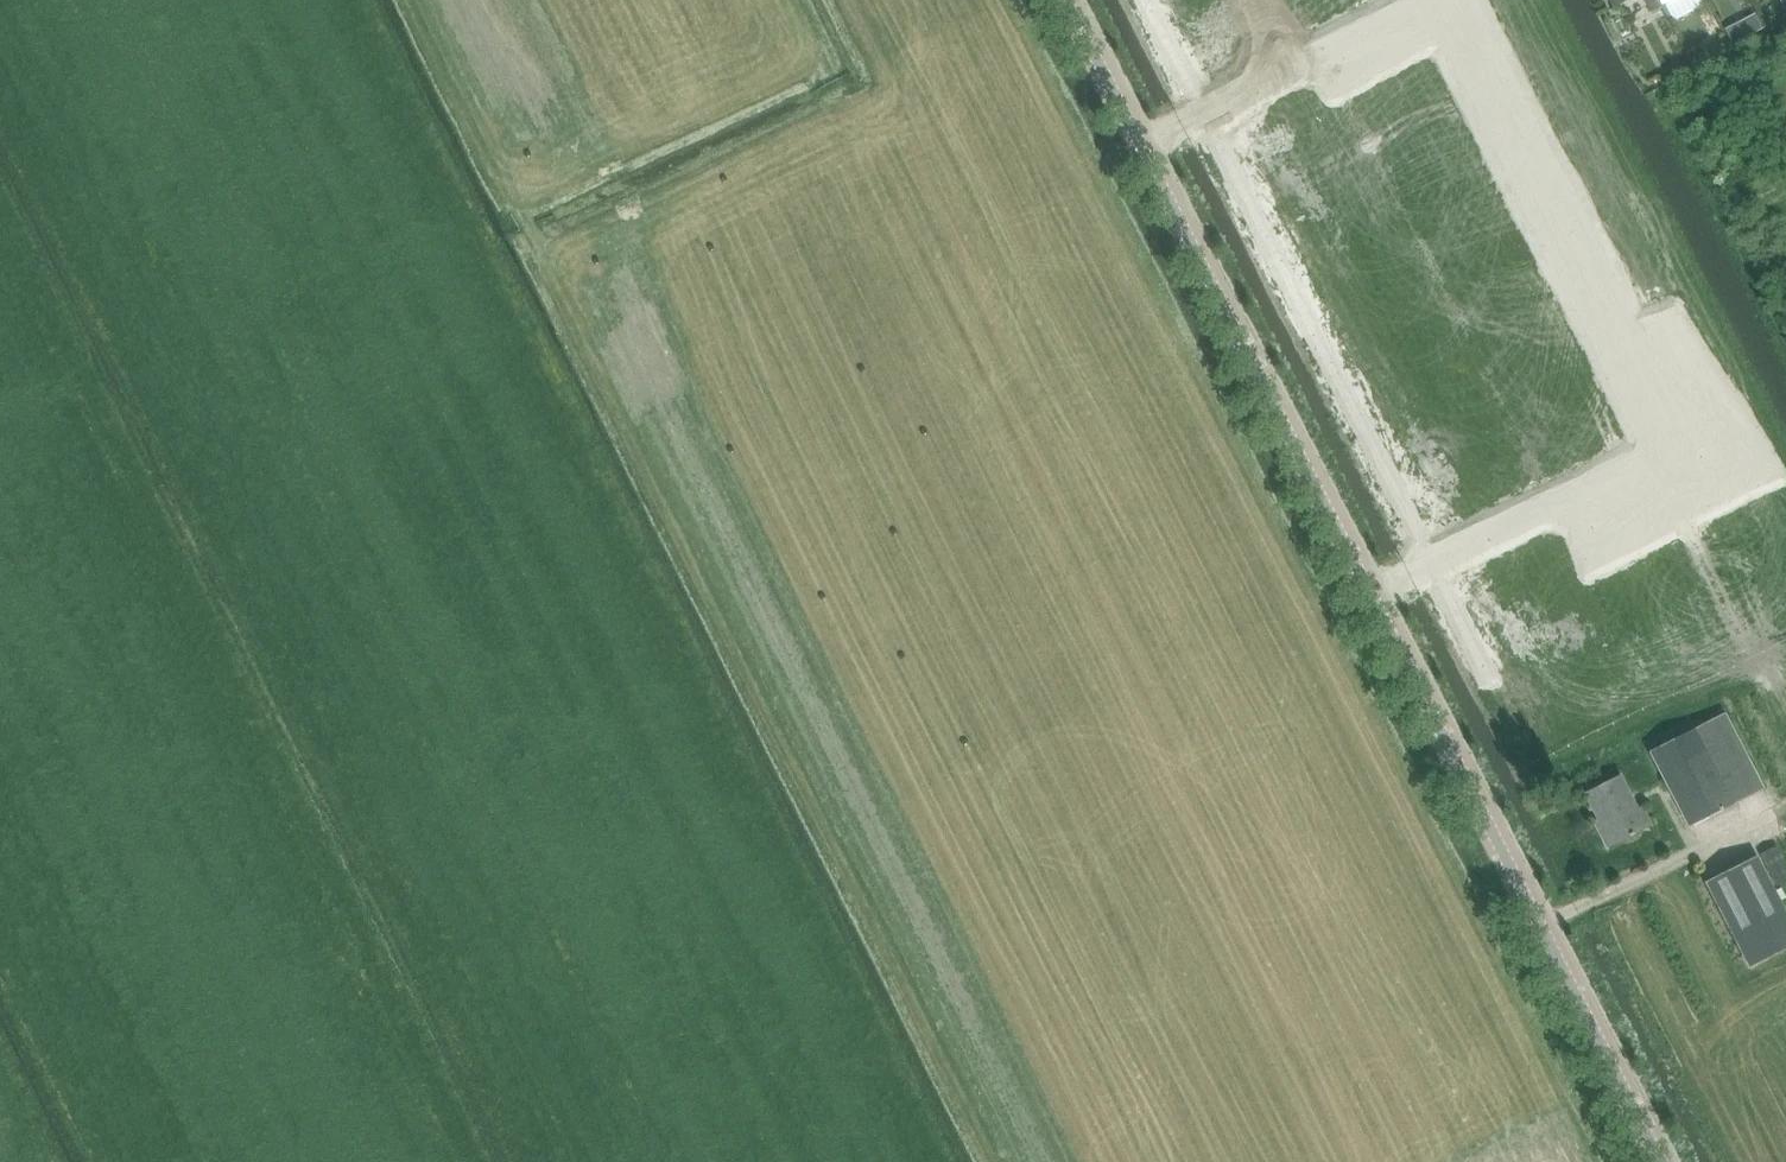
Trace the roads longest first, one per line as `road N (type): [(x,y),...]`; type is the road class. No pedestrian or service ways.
road 1 (tertiary): [(1662,1161),(1071,0)]

